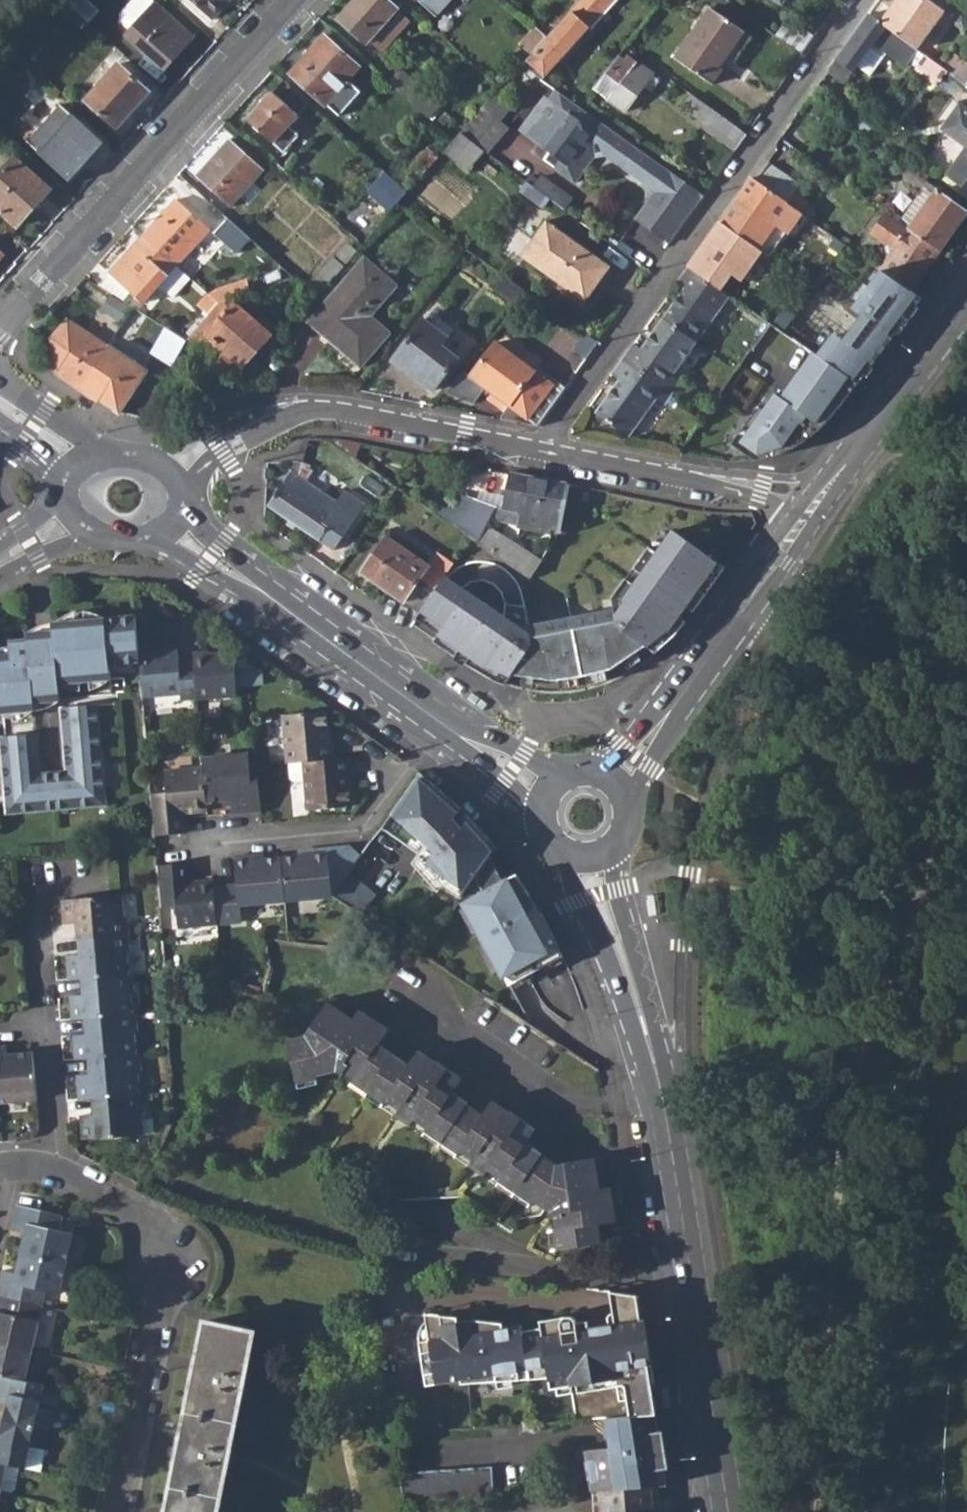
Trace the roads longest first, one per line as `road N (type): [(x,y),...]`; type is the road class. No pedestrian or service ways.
road 1 (tertiary): [(595,853),(666,1123),(725,1511)]
road 2 (residential): [(861,0),(539,448)]
road 3 (residential): [(301,0),(0,328)]
road 4 (residential): [(138,1511),(179,1302),(179,1270),(152,1216),(52,1167)]
road 5 (residential): [(172,492),(225,451),(302,411),(539,448)]
road 6 (residential): [(440,710),(361,830),(164,850)]
road 7 (residential): [(808,510),(613,784)]
road 8 (tertiary): [(163,523),(440,710)]
road 9 (residential): [(539,448),(764,491),(808,510)]
road 10 (residential): [(808,510),(966,292)]
road 11 (residential): [(144,868),(56,876),(43,885),(37,897),(46,1024)]
road 12 (residential): [(46,1024),(52,1167)]
road 13 (tertiary): [(440,710),(551,795)]

